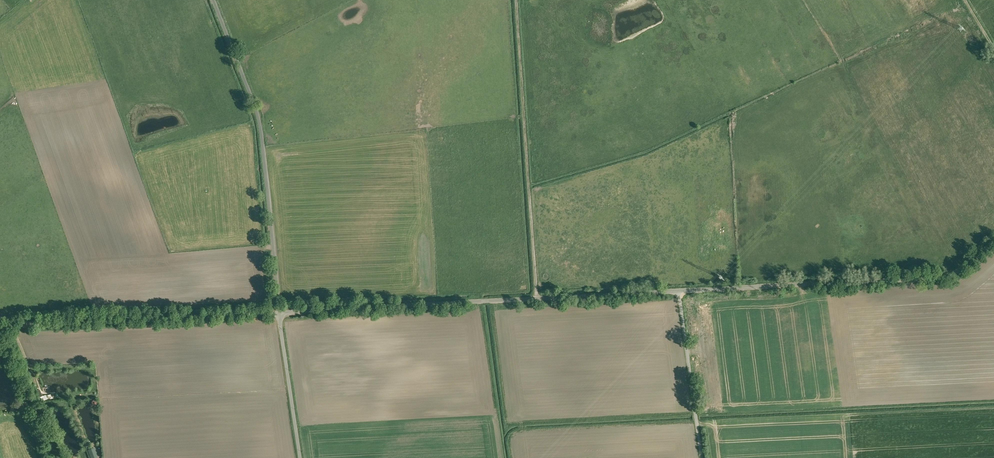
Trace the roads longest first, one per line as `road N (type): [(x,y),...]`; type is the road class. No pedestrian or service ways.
road 1 (unclassified): [(993,241),(937,279),(678,292)]
road 2 (unclassified): [(213,0),(258,118),(279,314)]
road 3 (track): [(536,299),(516,0)]
road 4 (track): [(279,314),(0,329)]
road 5 (unclassified): [(279,314),(536,299)]
road 6 (unclassified): [(701,457),(678,292)]
road 7 (unclassified): [(279,314),(300,457)]
road 8 (unclassified): [(678,292),(536,299)]

